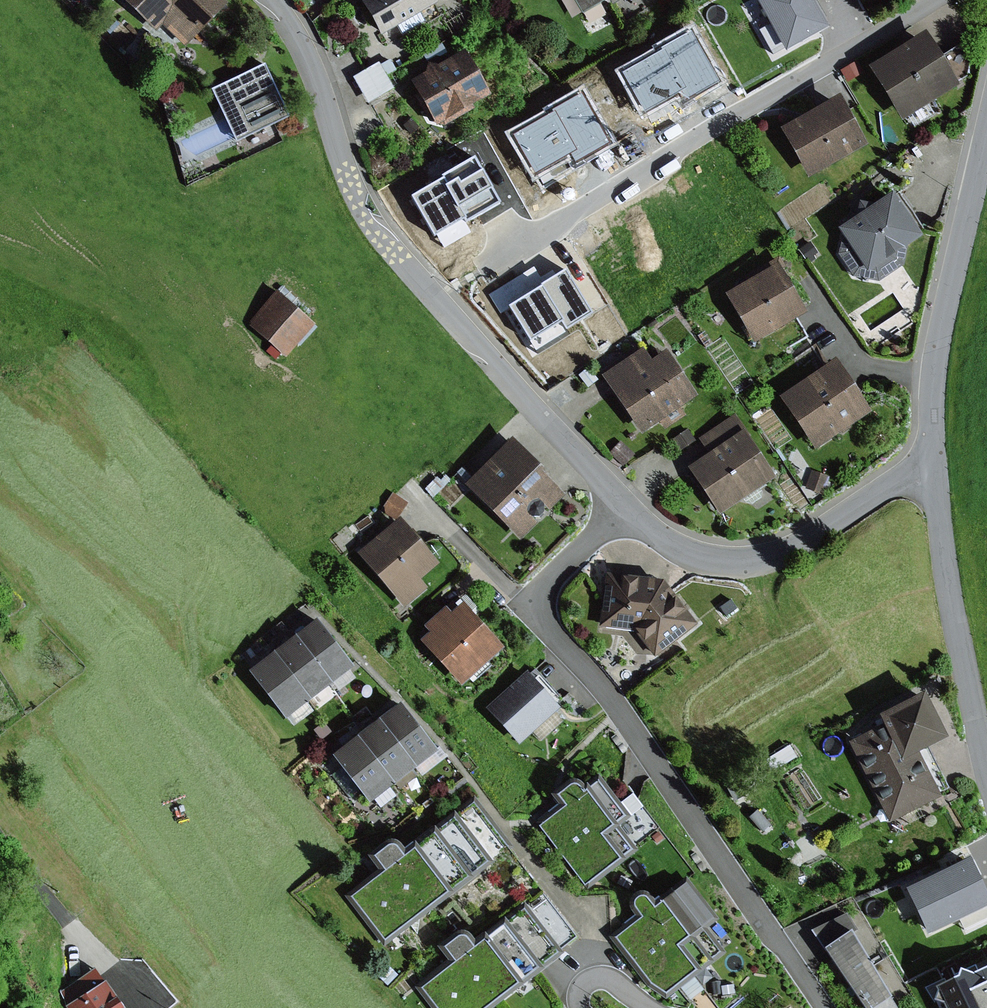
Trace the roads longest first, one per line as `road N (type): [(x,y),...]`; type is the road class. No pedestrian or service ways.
road 1 (residential): [(625,504),(373,223),(312,67),(271,0)]
road 2 (residential): [(531,606),(622,713),(823,1007)]
road 3 (residential): [(986,124),(932,377),(933,469)]
road 4 (residential): [(933,469),(910,475),(797,547),(753,561),(713,562),(682,549),(625,504)]
road 5 (residential): [(933,469),(986,767)]
road 6 (track): [(0,839),(128,1007)]
road 7 (residential): [(928,0),(771,93)]
road 8 (residential): [(625,504),(531,606)]
road 9 (residential): [(531,606),(437,517)]

